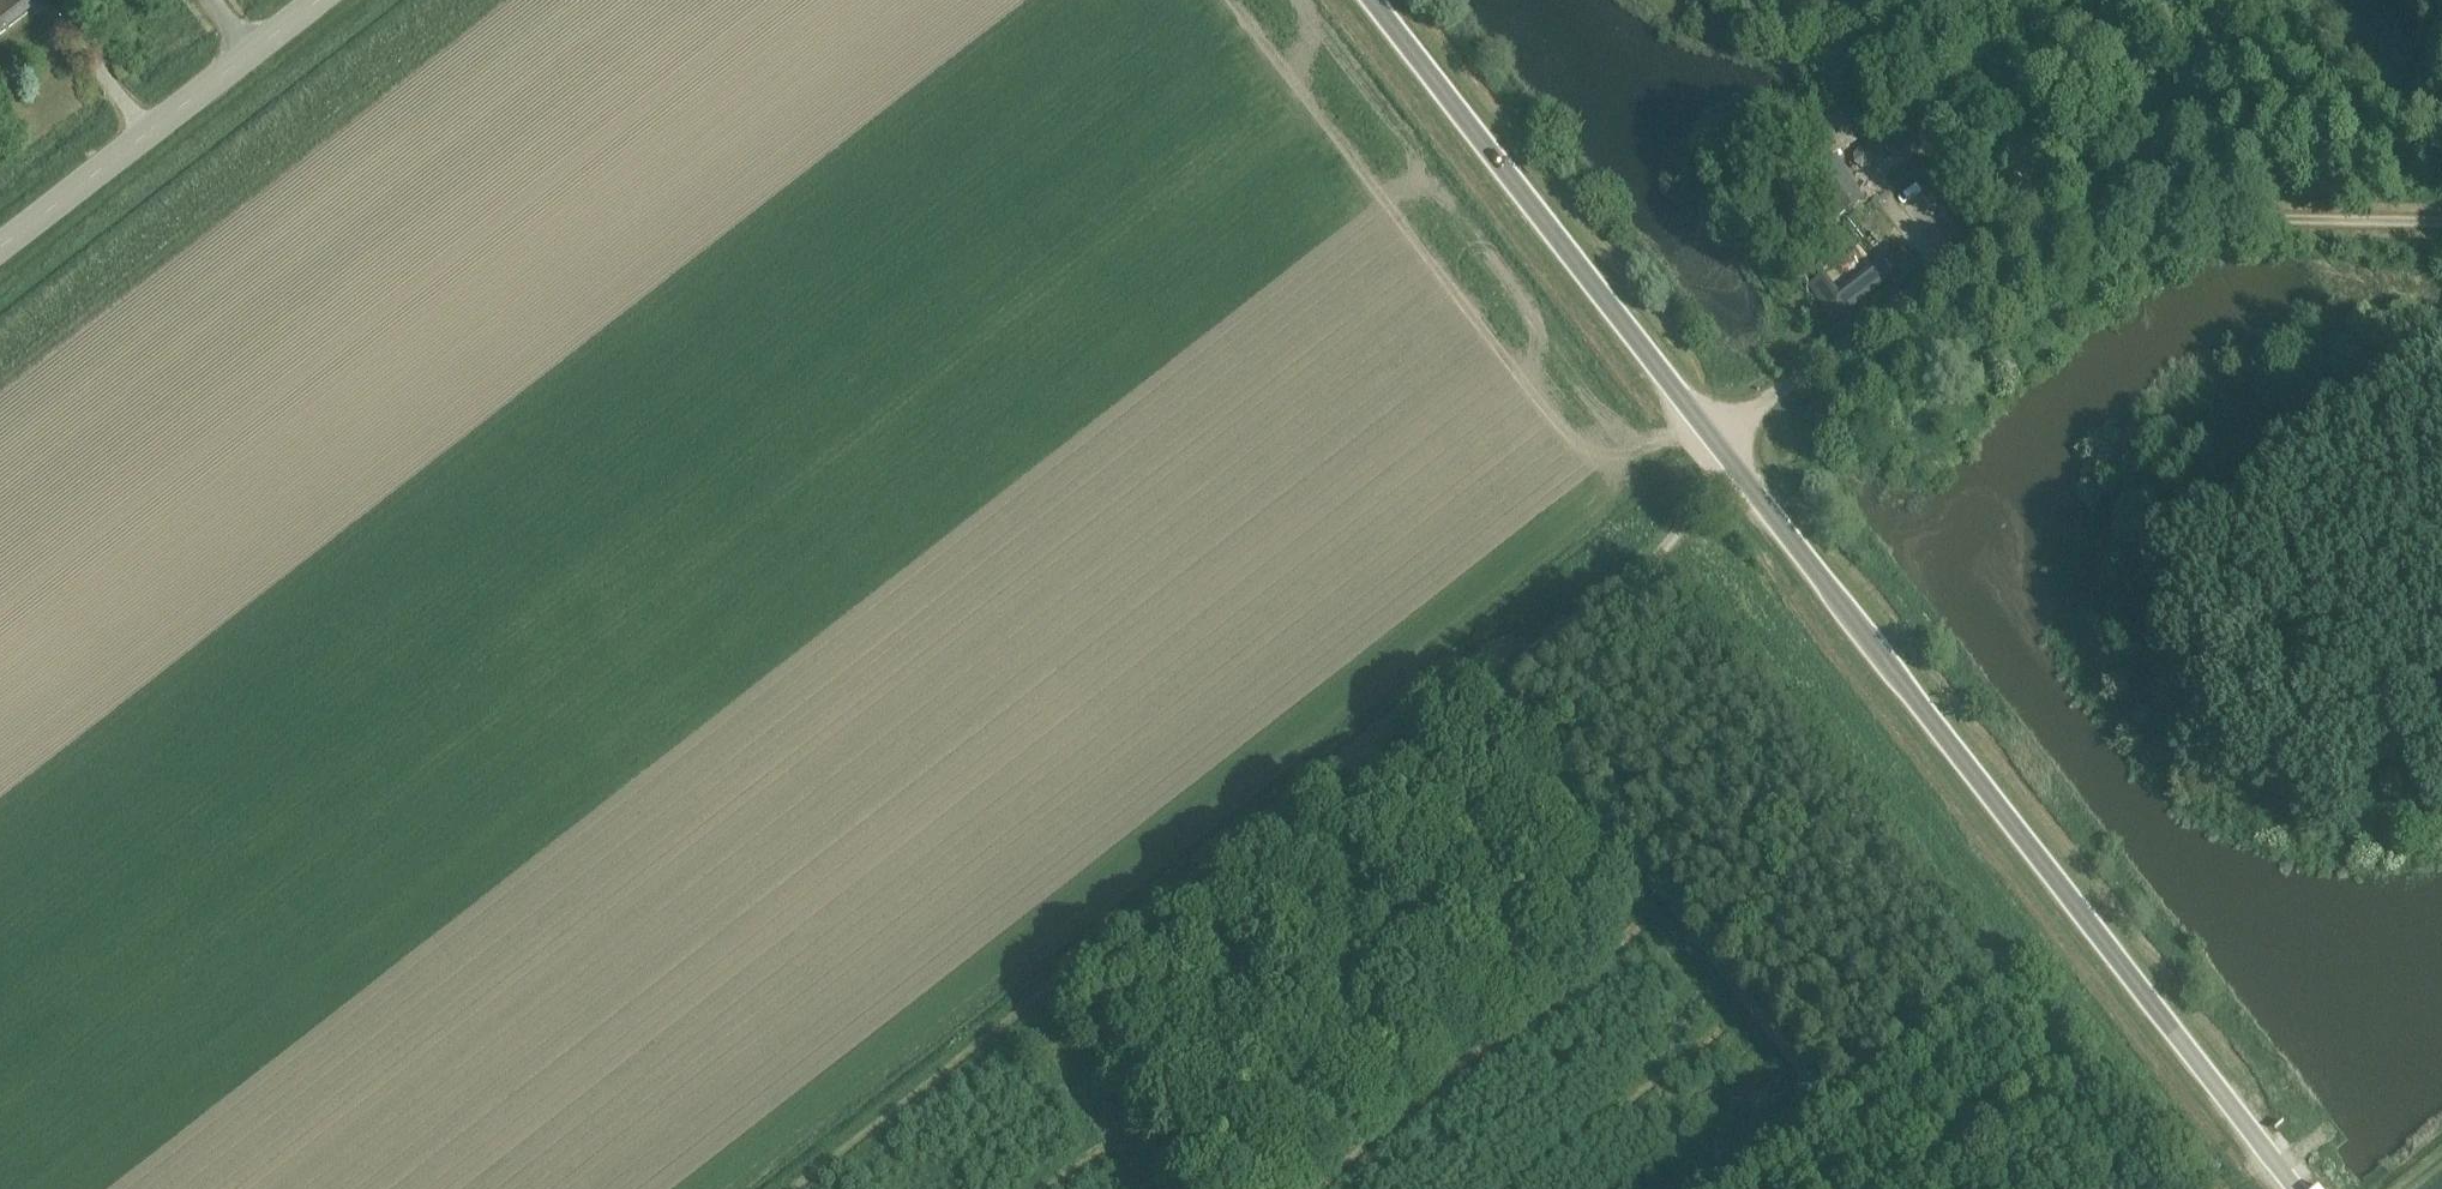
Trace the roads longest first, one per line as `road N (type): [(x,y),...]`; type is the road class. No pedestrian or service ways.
road 1 (unclassified): [(2294,1188),(1365,0)]
road 2 (track): [(1846,1188),(1852,1139),(1506,676),(1668,554),(1736,474)]
road 3 (unclassified): [(0,252),(326,0)]
road 4 (track): [(2441,213),(2081,221)]
road 5 (track): [(2081,221),(2007,224),(1966,252)]

